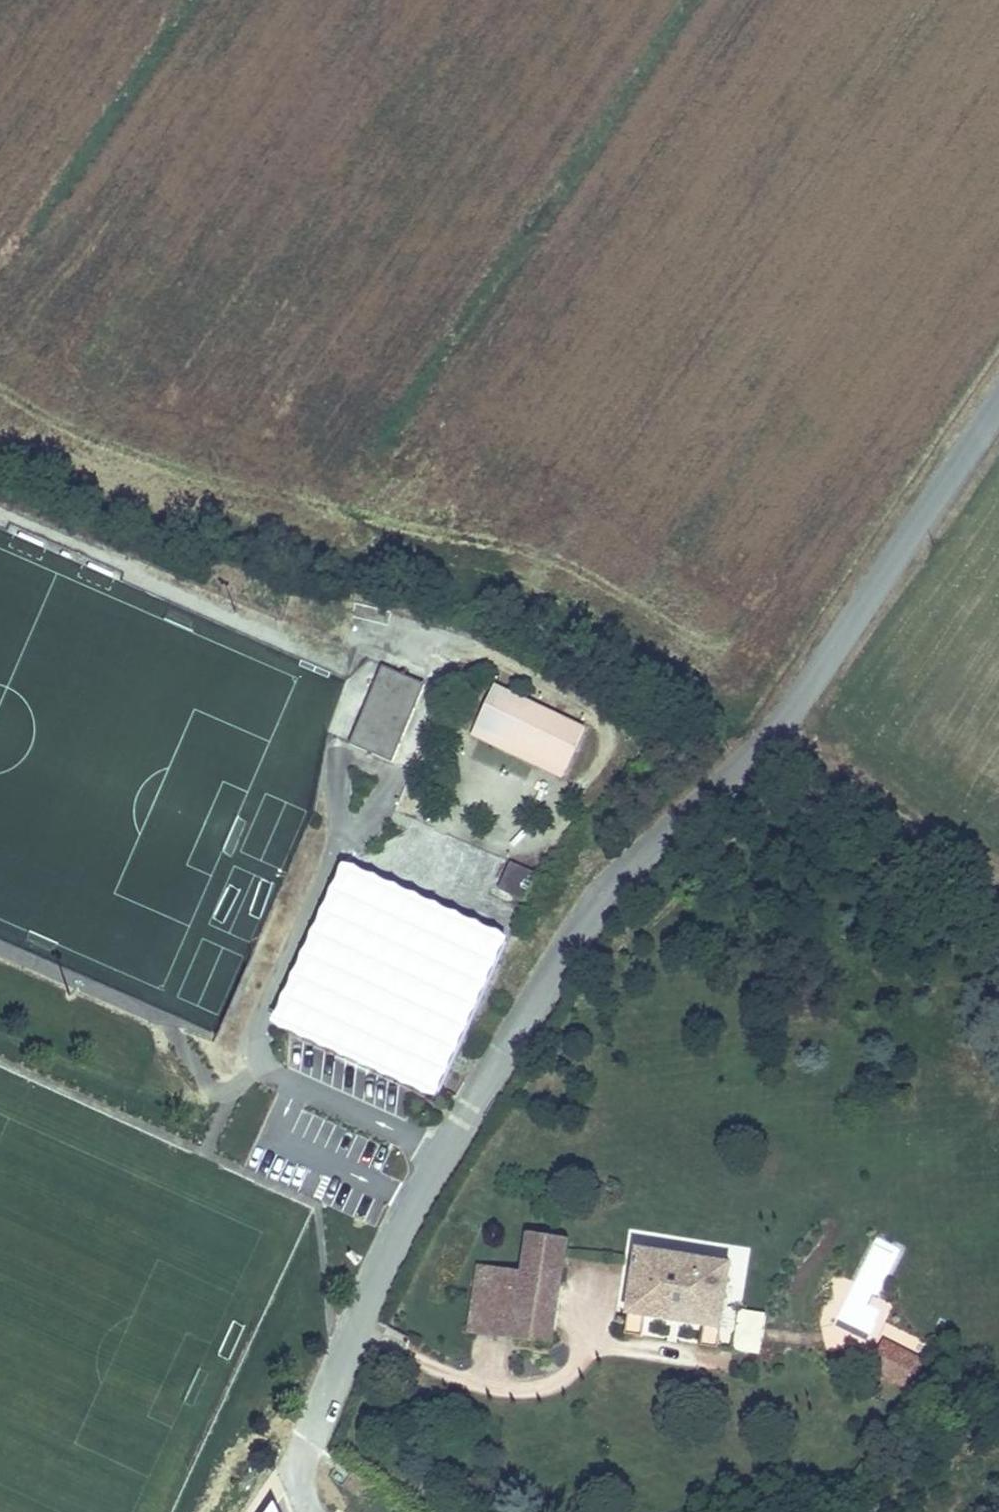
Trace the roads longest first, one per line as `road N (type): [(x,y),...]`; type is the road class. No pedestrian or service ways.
road 1 (unclassified): [(998,402),(770,733),(649,843),(540,966),(479,1100)]

